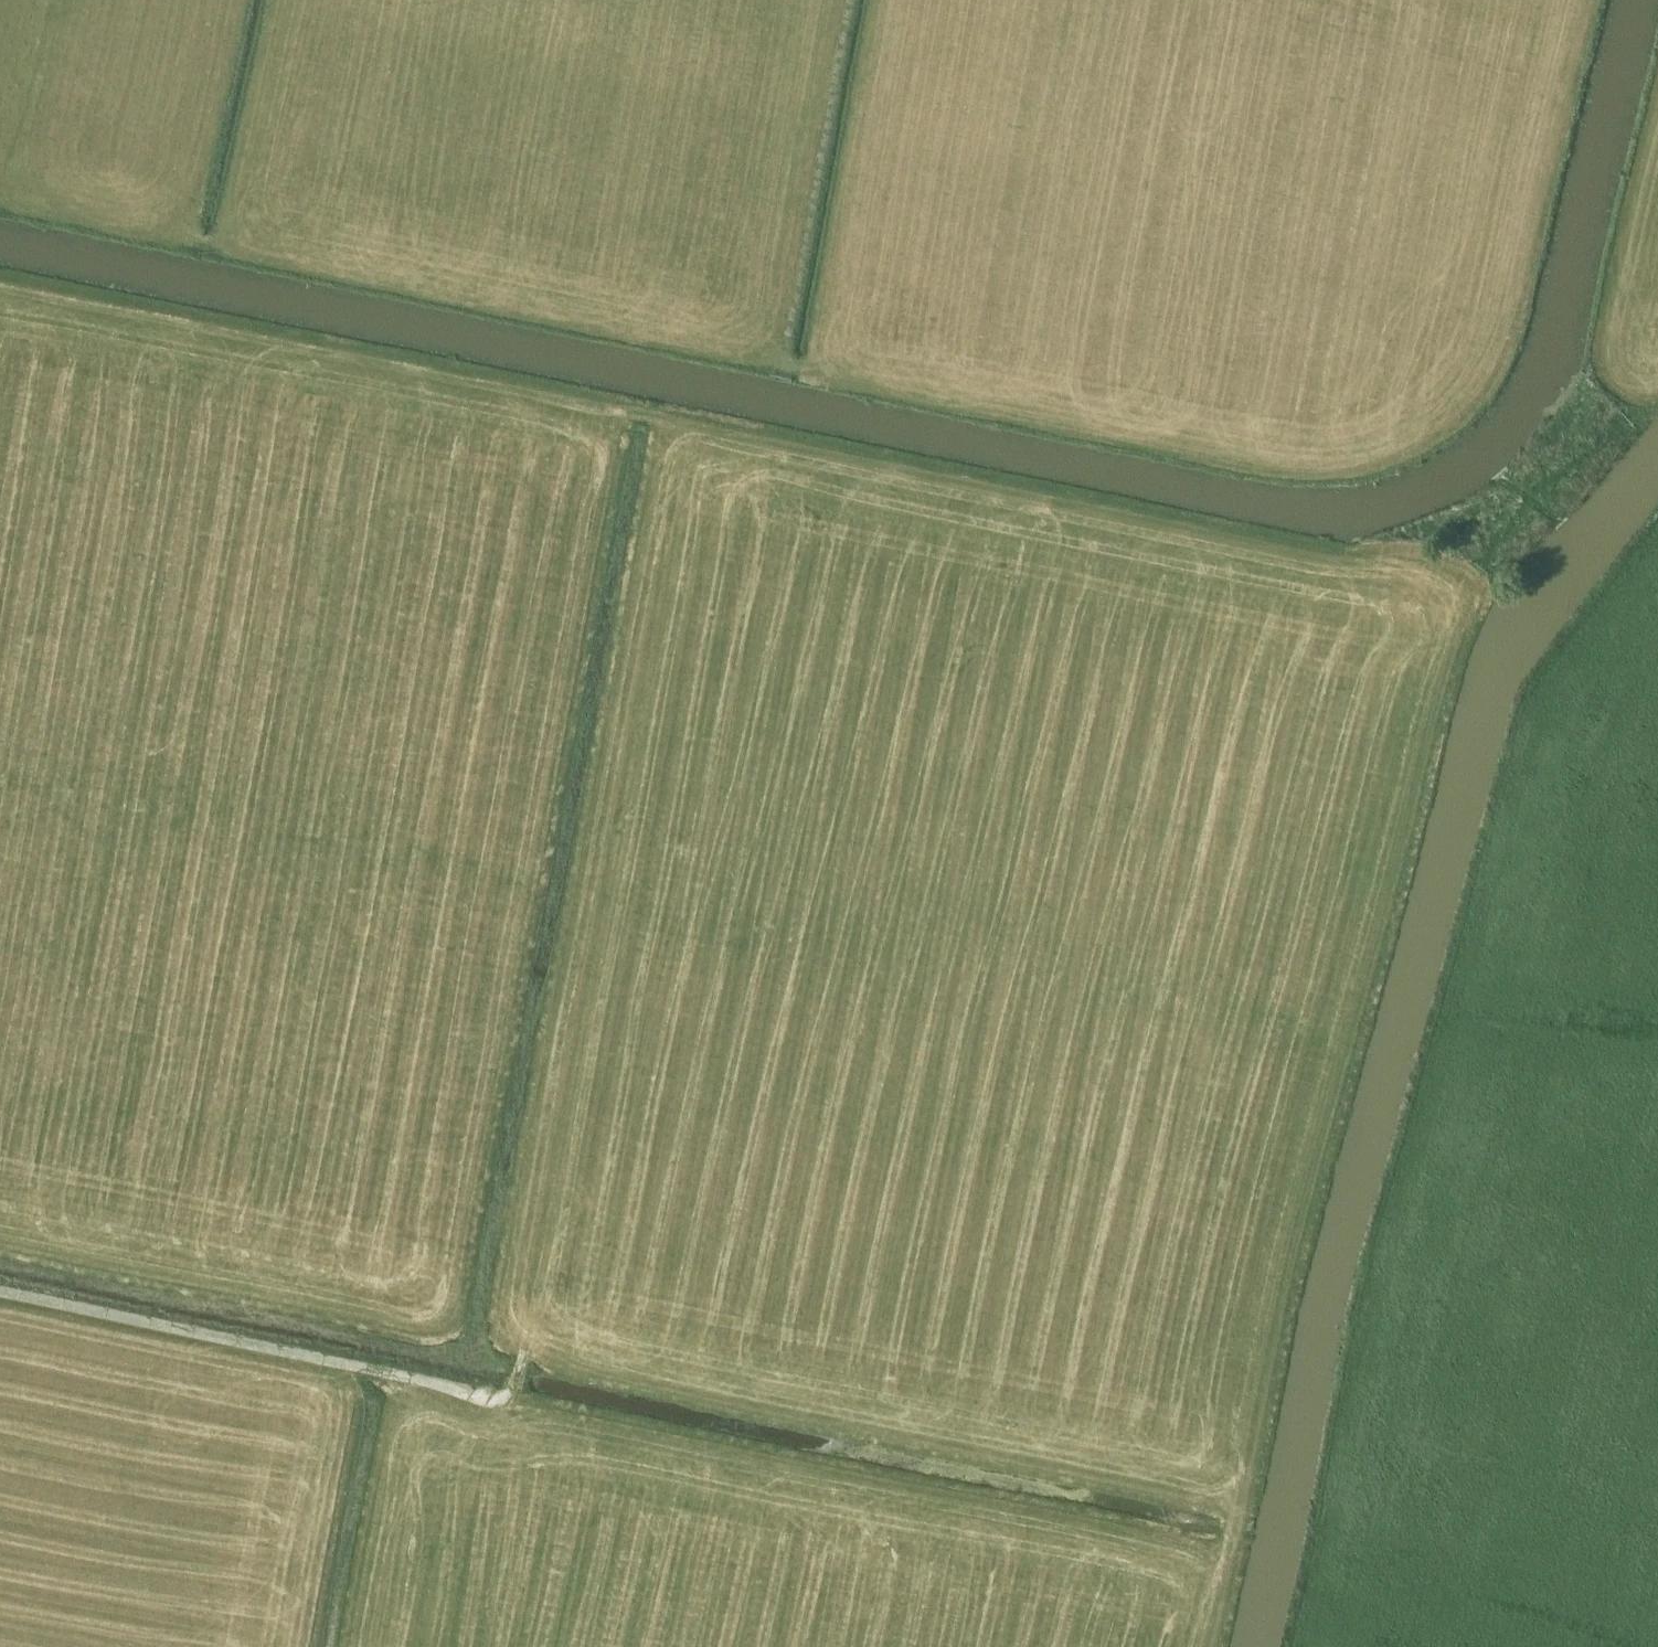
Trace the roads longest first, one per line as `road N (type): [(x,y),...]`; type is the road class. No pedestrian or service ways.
road 1 (track): [(1302,1646),(1377,1292),(1458,975),(1474,949)]

